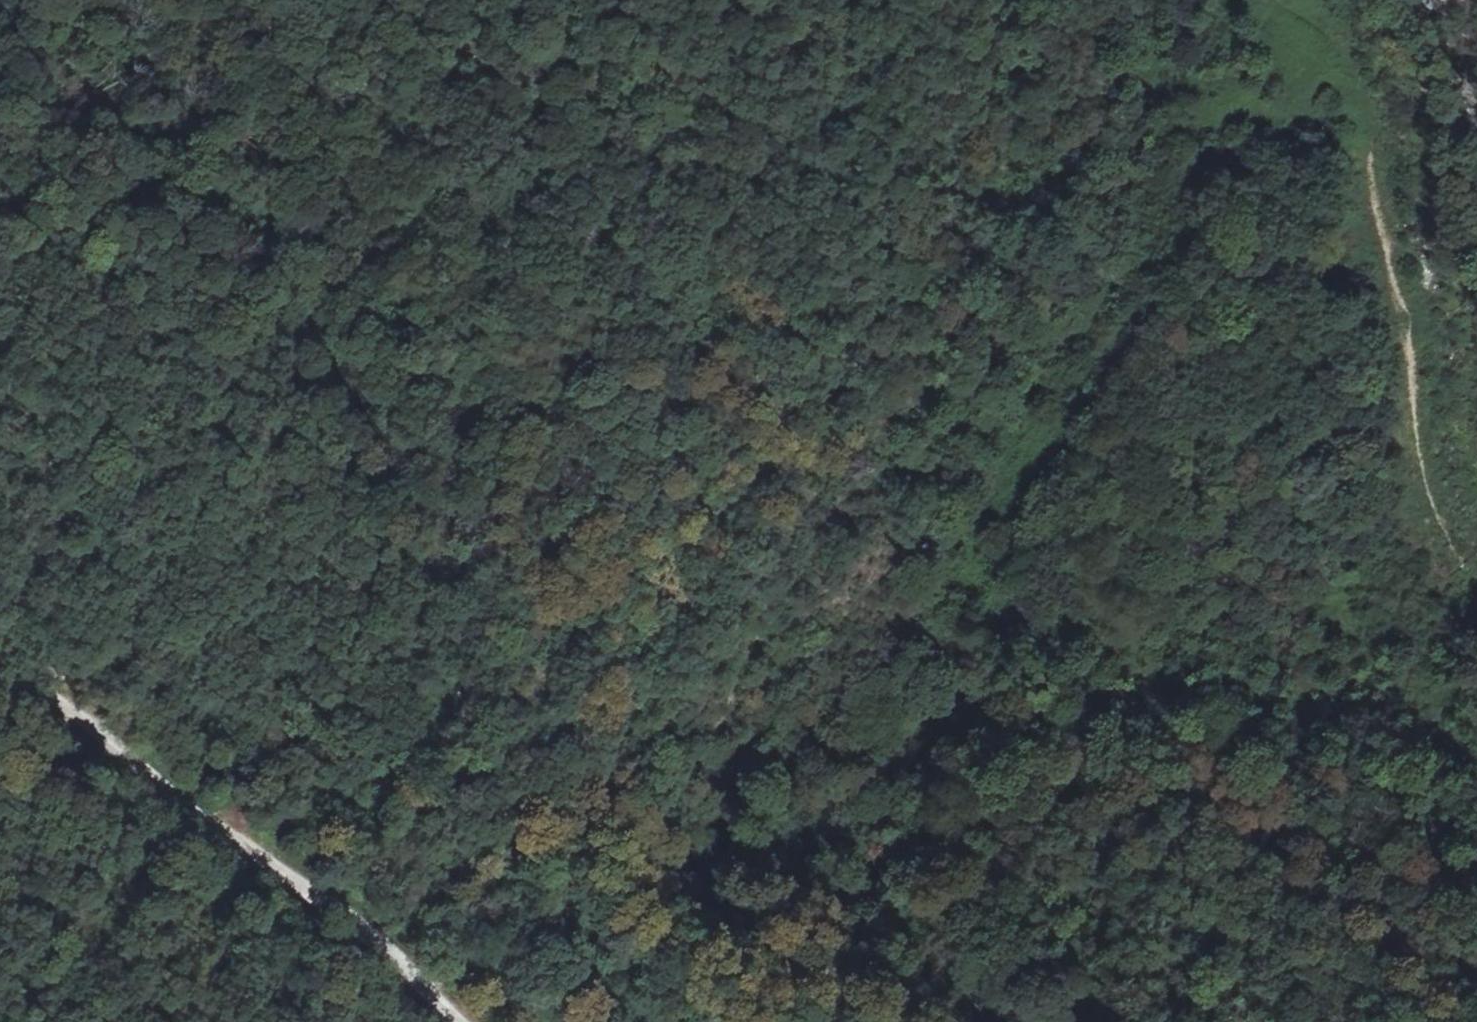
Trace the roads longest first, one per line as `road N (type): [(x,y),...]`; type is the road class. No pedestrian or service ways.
road 1 (track): [(0,663),(53,691),(317,897),(460,1021)]

